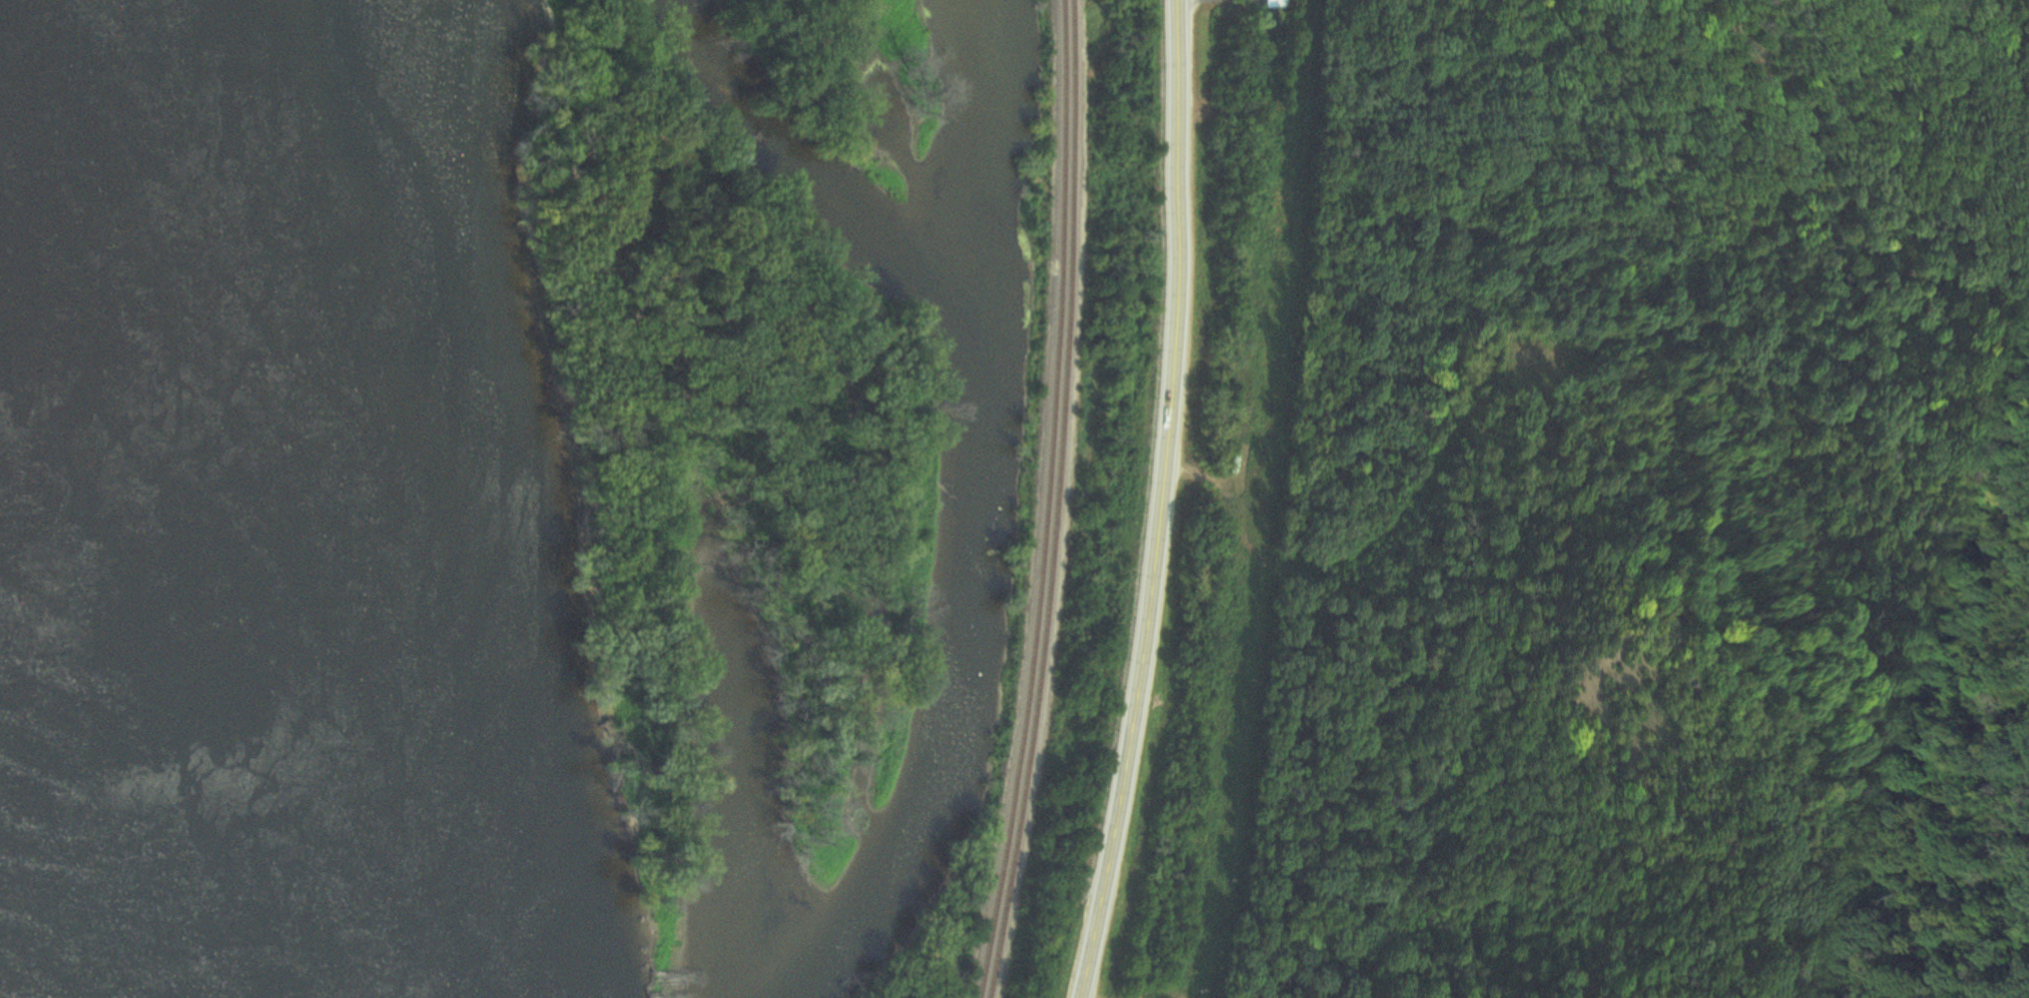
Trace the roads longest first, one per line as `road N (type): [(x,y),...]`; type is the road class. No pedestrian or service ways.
road 1 (primary): [(1074,997),(1114,811),(1154,539),(1176,190),(1175,0)]

